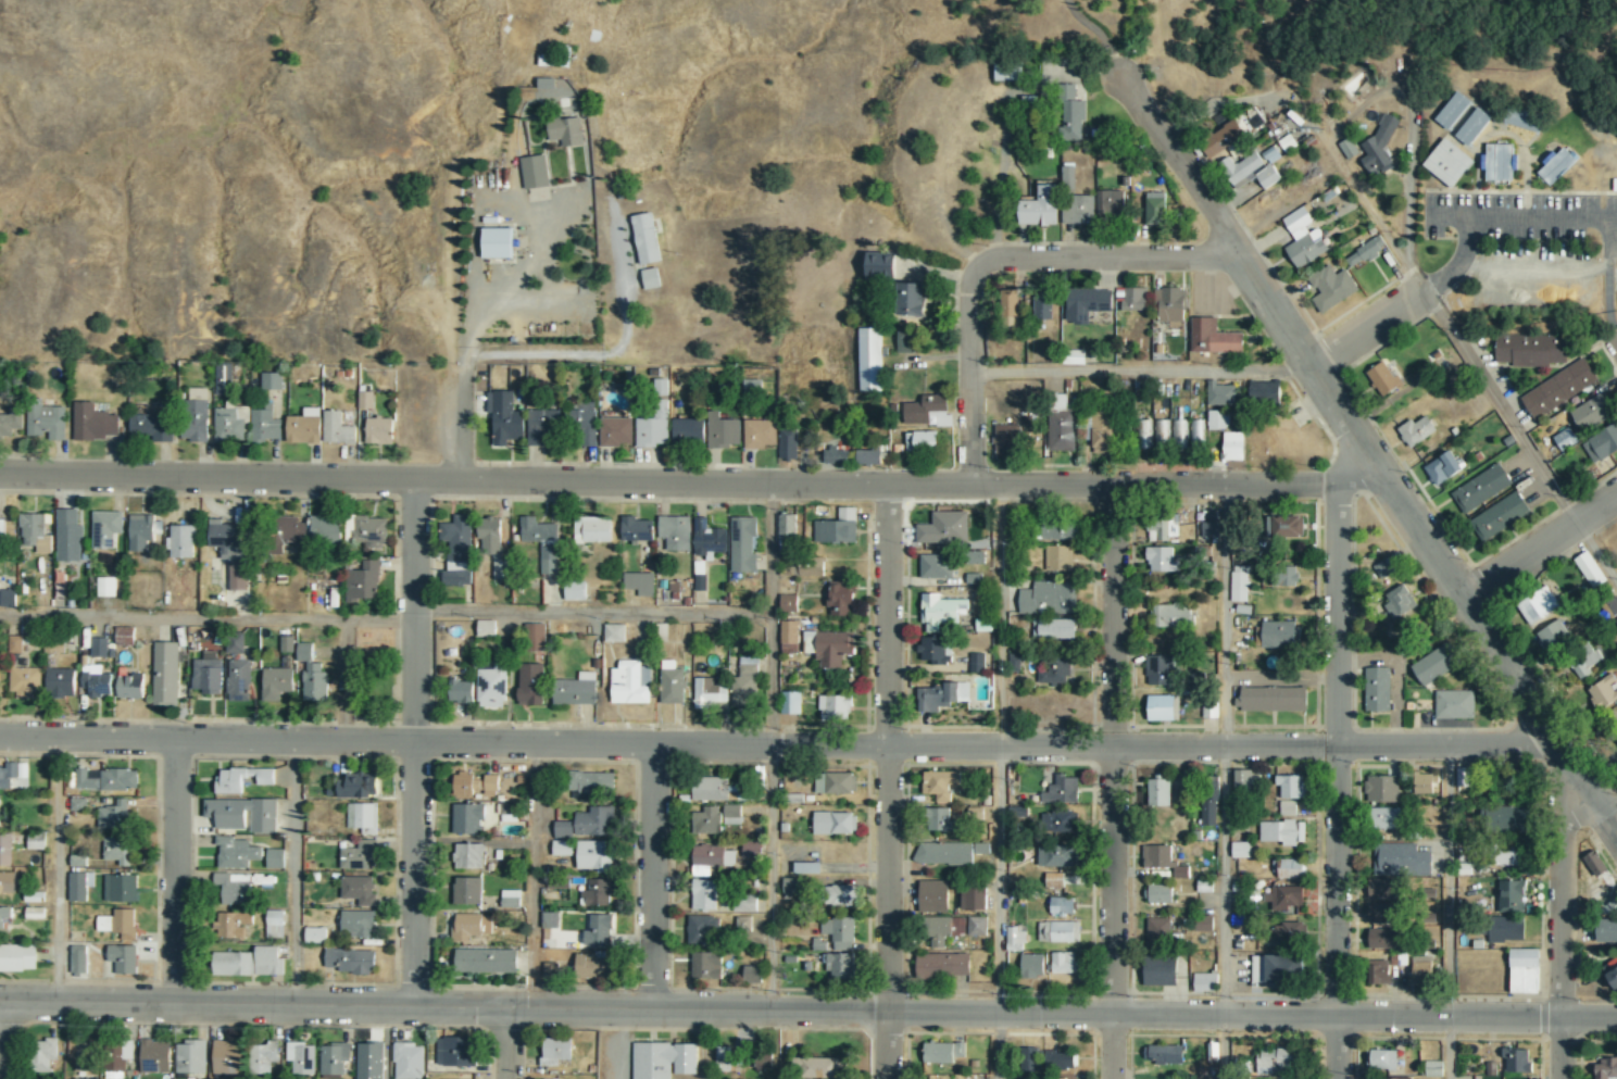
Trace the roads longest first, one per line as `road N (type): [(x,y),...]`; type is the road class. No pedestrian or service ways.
road 1 (residential): [(1386,473),(1325,486),(0,474)]
road 2 (residential): [(1001,1013),(0,1003)]
road 3 (residential): [(1616,830),(1120,75)]
road 4 (residential): [(773,745),(0,737)]
road 5 (residential): [(888,1078),(889,485)]
road 6 (residential): [(414,1007),(414,479)]
road 7 (residential): [(1113,1012),(1113,486)]
road 8 (residential): [(972,485),(967,294),(980,264),(1245,259)]
road 9 (residential): [(1225,746),(773,745)]
road 10 (residential): [(1578,526),(1422,293)]
road 11 (residential): [(1337,1017),(1339,748)]
road 12 (residential): [(175,738),(176,1005)]
road 13 (residential): [(1339,748),(1341,482)]
road 14 (residential): [(653,742),(654,1006)]
road 15 (residential): [(1560,1018),(1568,814),(1585,785)]
road 16 (residential): [(1337,1017),(1113,1012)]
road 17 (residential): [(1559,749),(1339,748)]
road 18 (residential): [(460,480),(463,366),(474,338),(509,294)]
road 19 (residential): [(1309,369),(1422,293)]
road 20 (residential): [(1468,600),(1578,526)]

